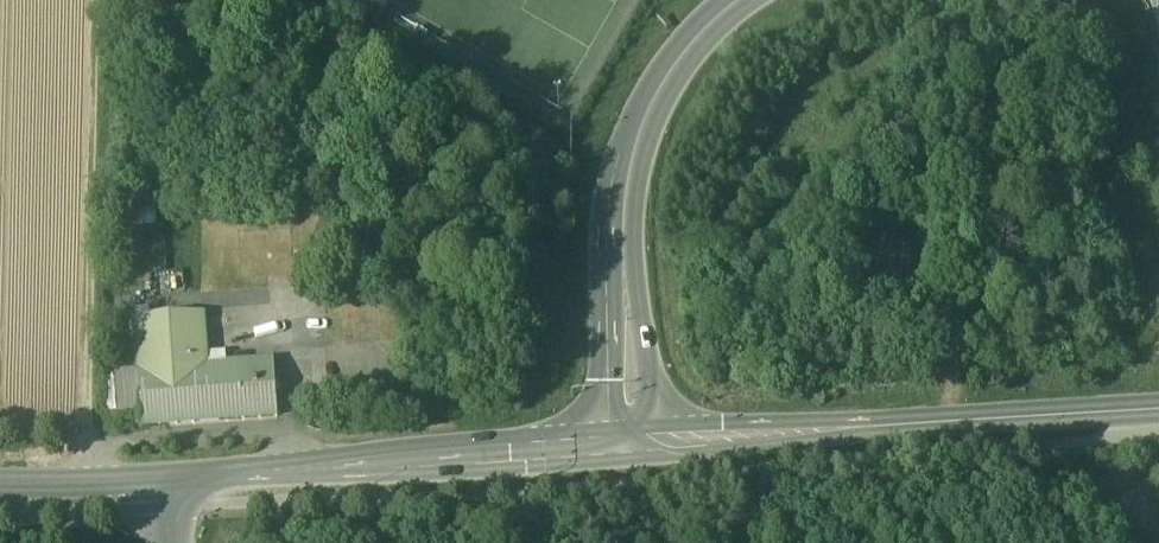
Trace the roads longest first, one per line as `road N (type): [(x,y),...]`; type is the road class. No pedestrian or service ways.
road 1 (tertiary): [(0,487),(164,484),(637,443)]
road 2 (tertiary): [(637,443),(1158,406)]
road 3 (track): [(93,486),(100,0)]
road 4 (primary): [(746,0),(671,73),(634,154),(622,229),(637,443)]

